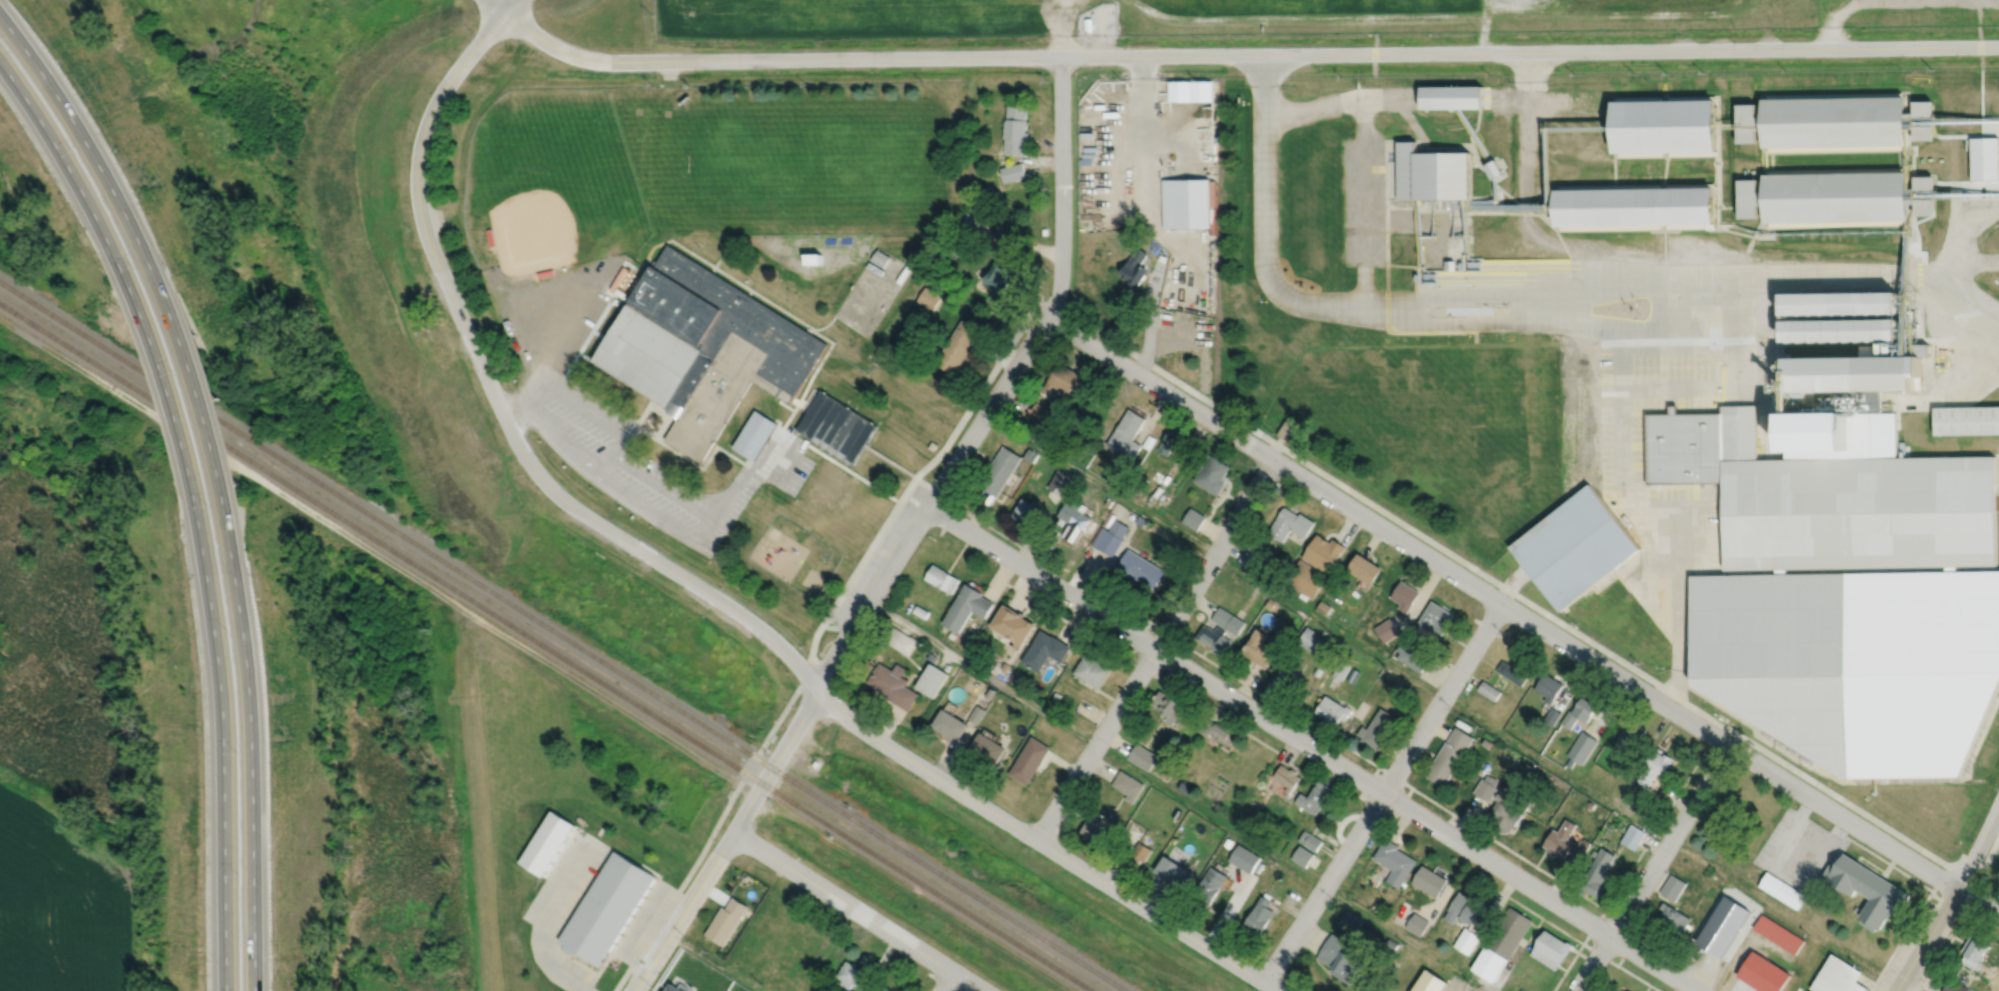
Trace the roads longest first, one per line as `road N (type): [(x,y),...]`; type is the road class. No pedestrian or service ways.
road 1 (residential): [(504,9),(542,41),(598,61),(1998,46)]
road 2 (residential): [(504,9),(433,110),(417,190),(449,292),(537,473),(577,510),(768,635),(848,718),(1277,990)]
road 3 (residential): [(1047,318),(1998,916)]
road 4 (residential): [(633,990),(1055,302),(1062,56)]
road 5 (residential): [(928,507),(1696,990)]
road 6 (motorway): [(203,511),(222,694),(225,990)]
road 7 (motorway): [(254,990),(249,676),(236,537)]
road 8 (residential): [(1037,841),(1274,459)]
road 9 (residential): [(1264,983),(1502,607)]
road 10 (motorway): [(162,275),(80,117),(0,7)]
road 11 (residential): [(733,833),(982,990)]
road 12 (residential): [(1576,990),(1728,746)]
road 13 (motorway): [(236,537),(162,275)]
road 14 (motorway): [(123,258),(203,511)]
road 15 (motorway): [(0,52),(73,160),(123,258)]
road 16 (tertiary): [(1893,990),(1957,889)]

